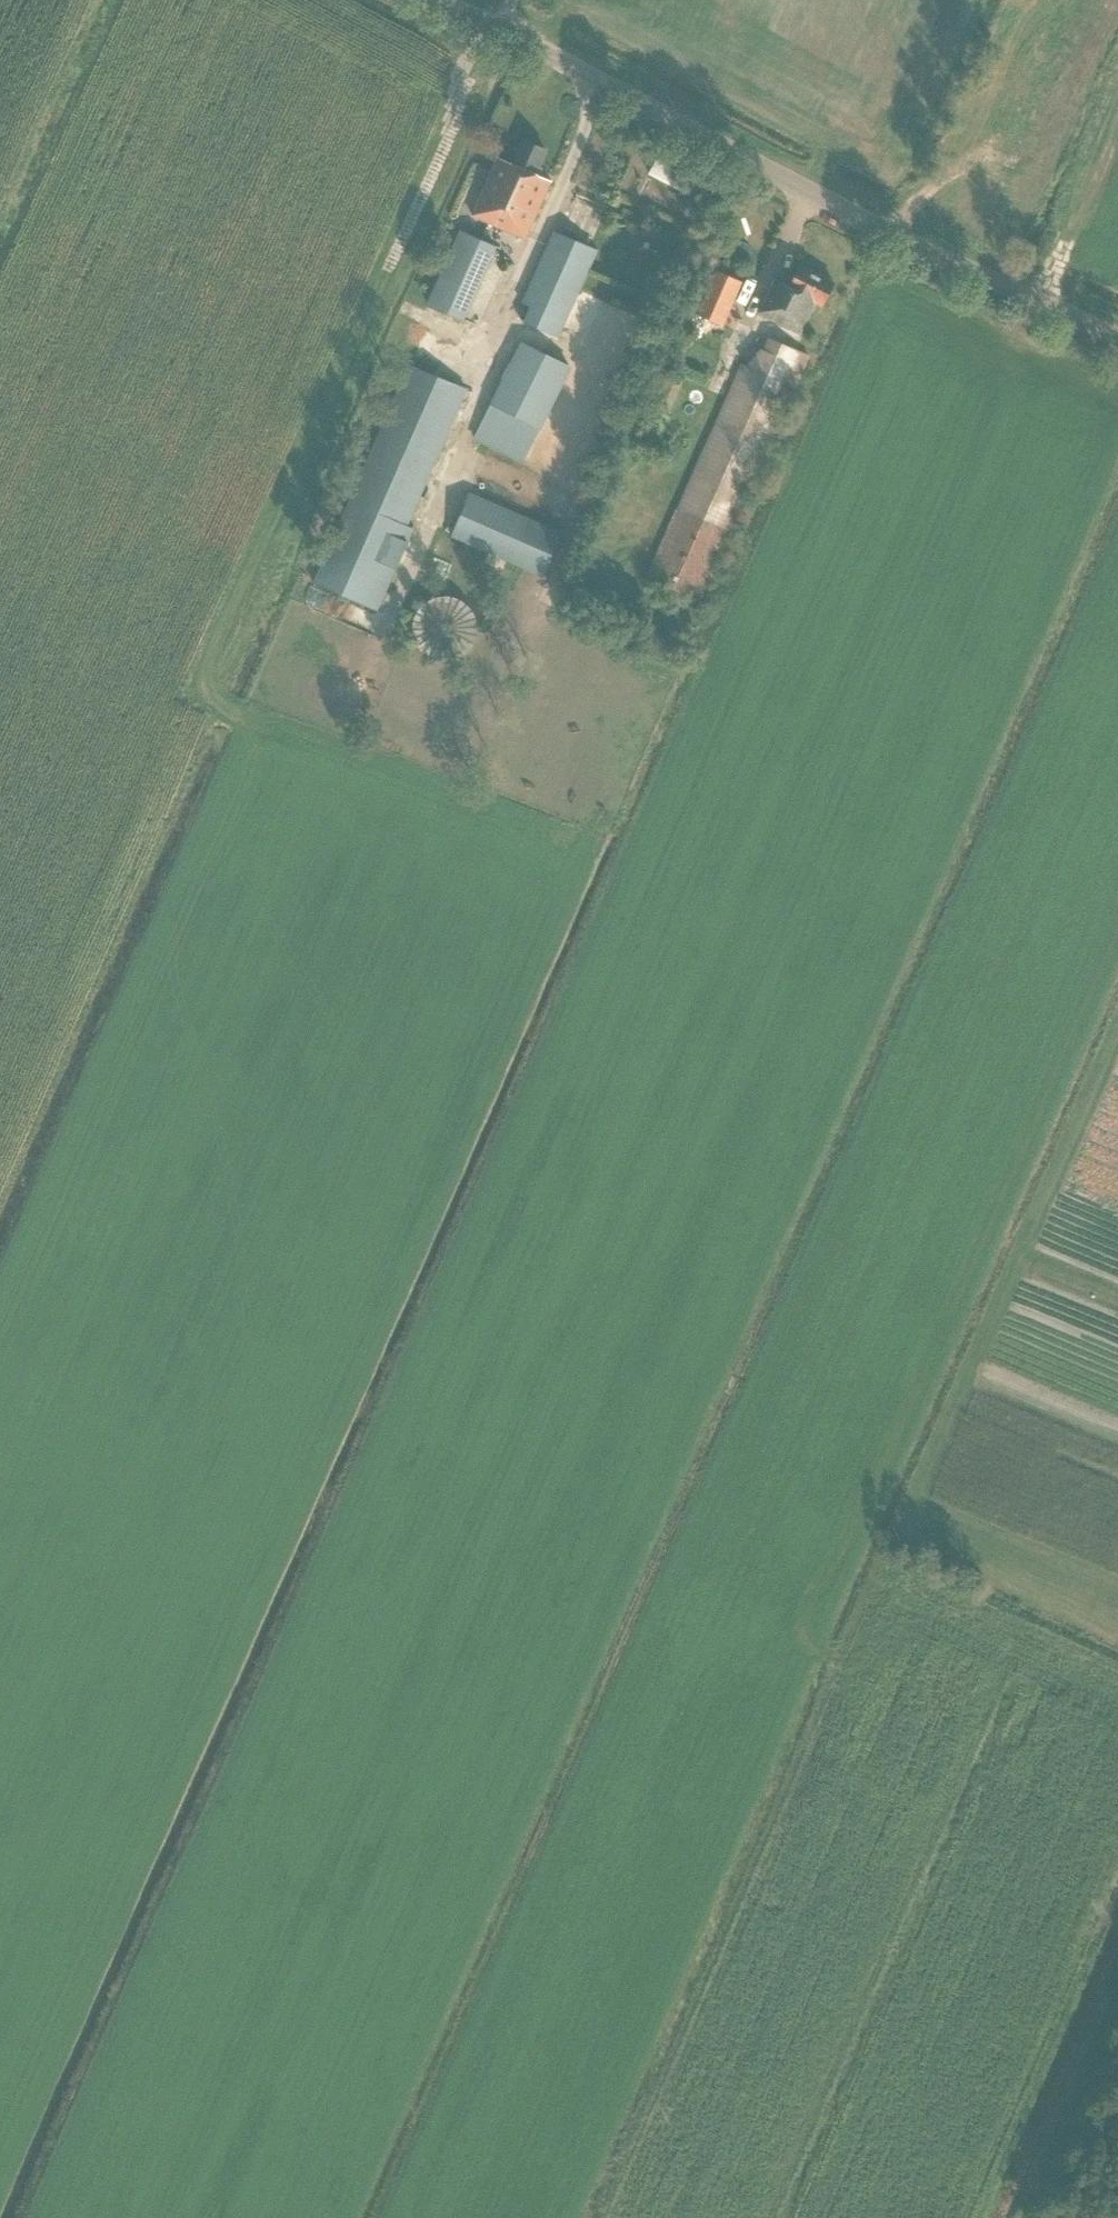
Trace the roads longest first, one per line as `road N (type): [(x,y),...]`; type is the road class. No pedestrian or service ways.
road 1 (unclassified): [(1117,340),(794,195),(420,0)]

